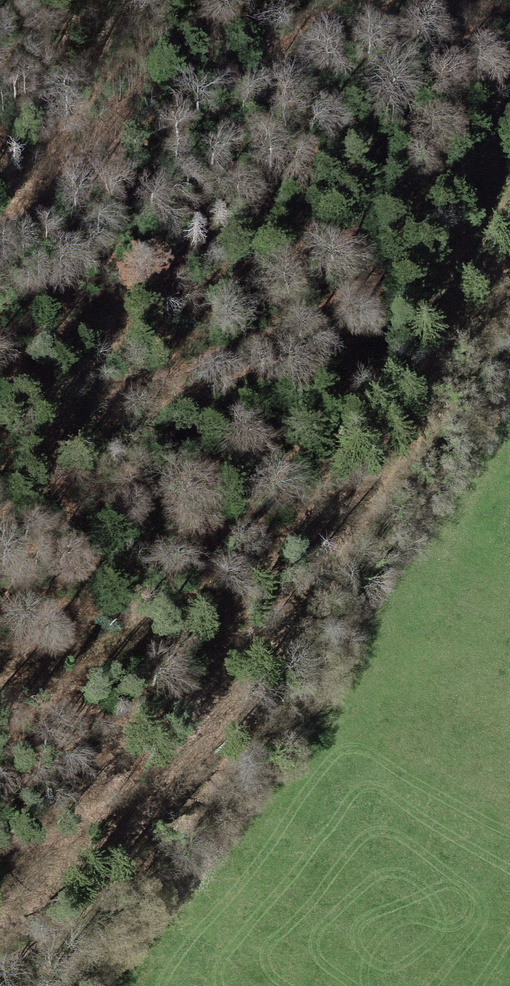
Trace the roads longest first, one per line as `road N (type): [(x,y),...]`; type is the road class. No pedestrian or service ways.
road 1 (track): [(0,964),(166,849),(262,705),(305,591),(399,477),(457,312),(445,264),(496,198)]
road 2 (track): [(445,264),(381,279),(164,382),(0,381)]
road 3 (track): [(0,694),(122,640),(280,534),(366,484),(400,476)]

